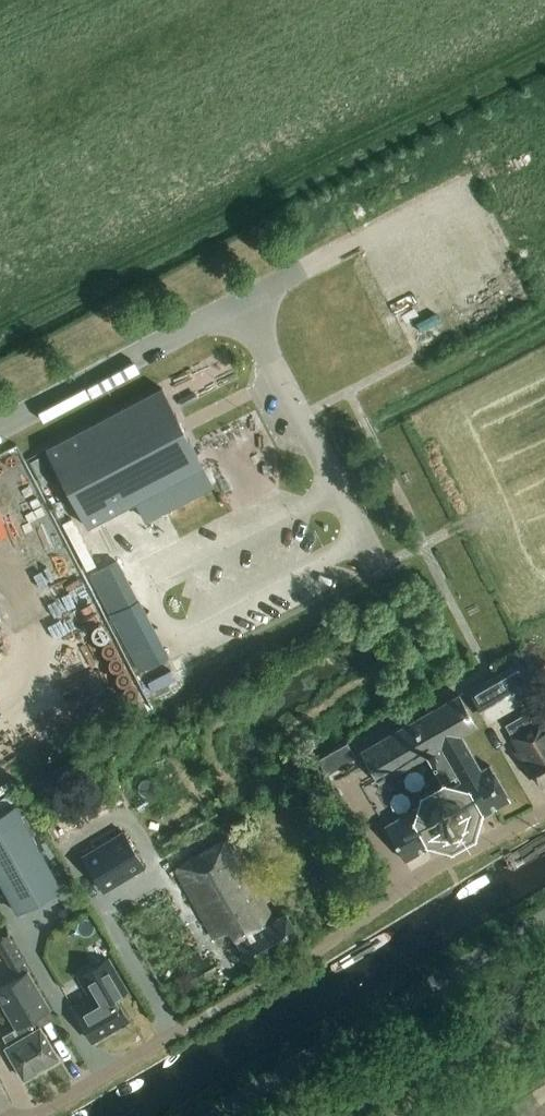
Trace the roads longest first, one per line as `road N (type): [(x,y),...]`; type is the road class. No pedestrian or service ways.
road 1 (unclassified): [(243,303),(415,217),(471,328)]
road 2 (unclassified): [(0,429),(243,303)]
road 3 (primary): [(342,1115),(544,997)]
road 4 (unclassified): [(243,303),(339,490)]
road 5 (unclassified): [(22,1115),(174,1034)]

